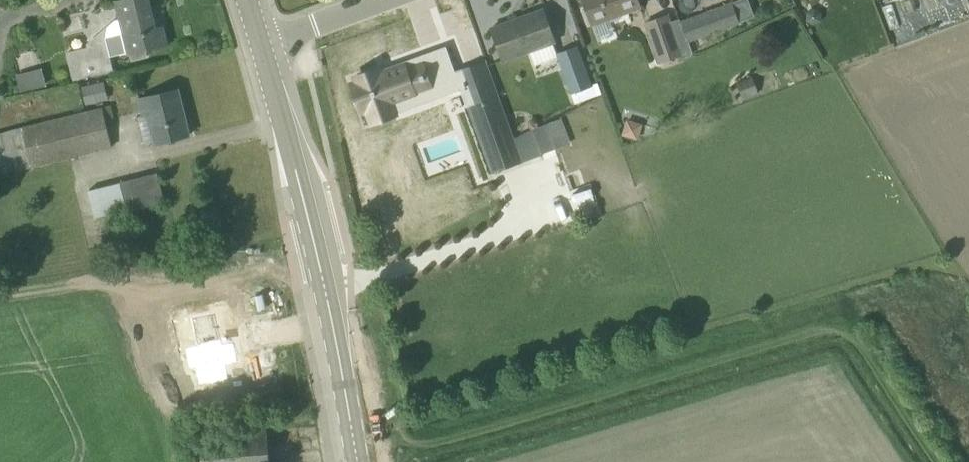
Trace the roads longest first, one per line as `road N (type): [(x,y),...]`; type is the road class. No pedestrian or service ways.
road 1 (track): [(391,461),(826,330),(845,334),(862,352),(937,461)]
road 2 (secondary): [(358,461),(338,345),(262,45)]

